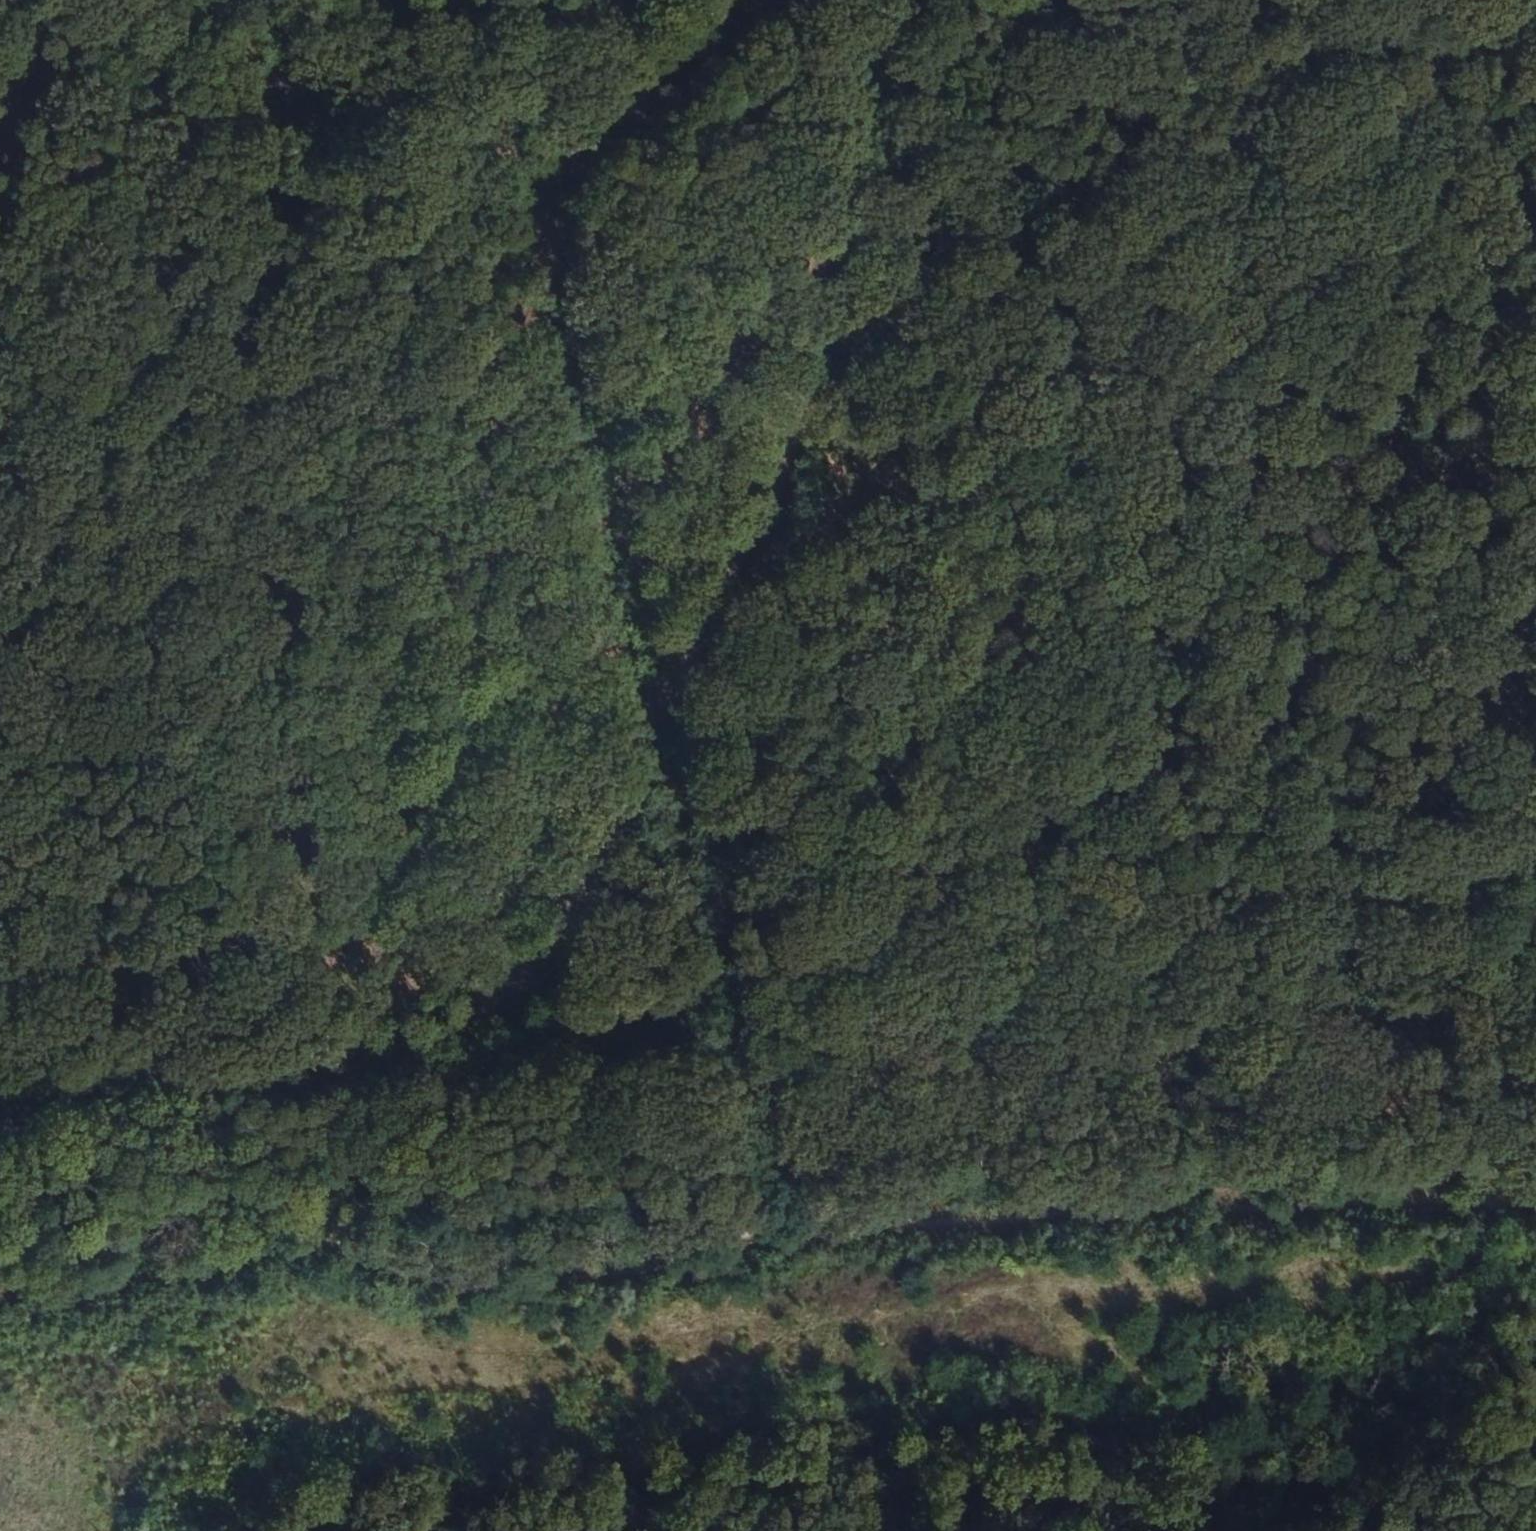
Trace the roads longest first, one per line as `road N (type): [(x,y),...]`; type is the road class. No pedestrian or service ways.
road 1 (tertiary): [(886,0),(859,98),(819,362),(658,754),(569,928),(514,981),(451,1025),(370,1050),(0,1090)]
road 2 (track): [(1535,1214),(766,1229),(519,1270),(272,1232),(0,1288)]

